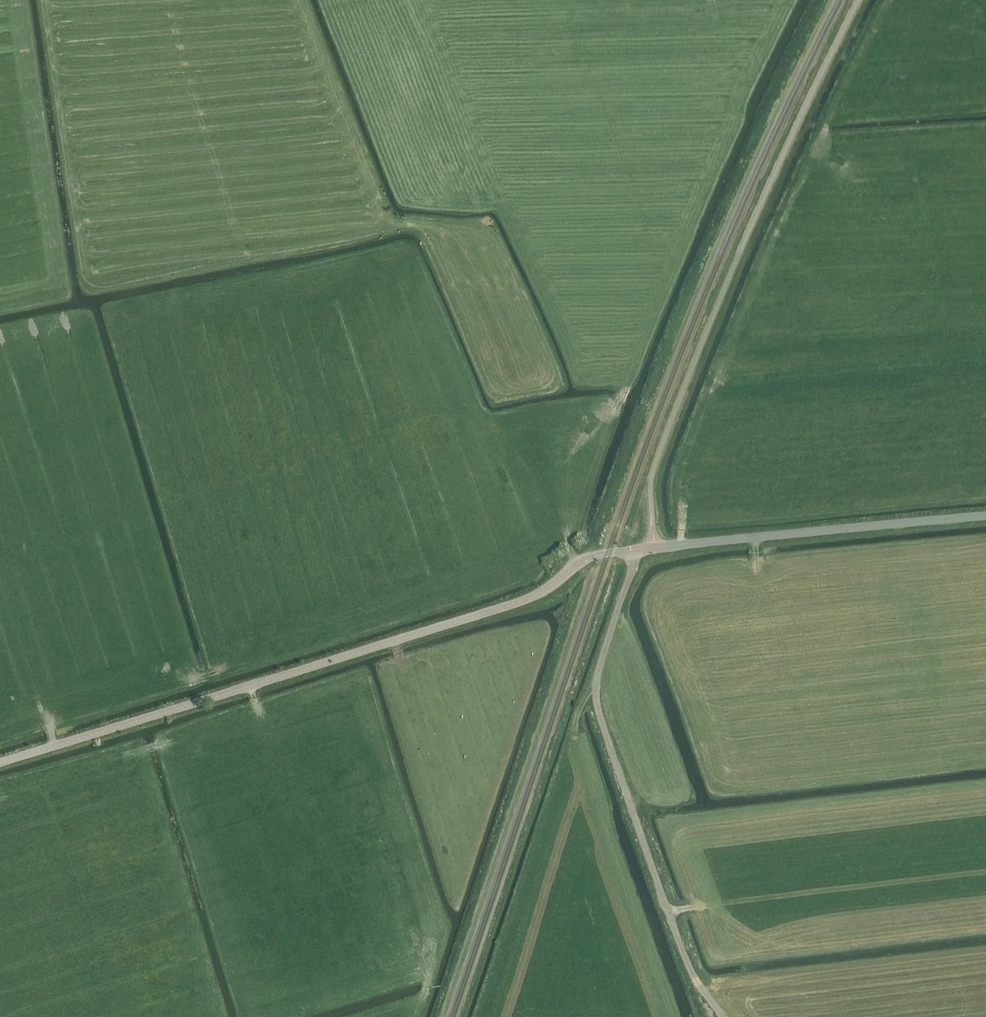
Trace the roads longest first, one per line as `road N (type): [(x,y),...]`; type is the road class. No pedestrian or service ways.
road 1 (track): [(721,1016),(695,980),(596,700),(635,550)]
road 2 (unclassified): [(655,548),(985,515)]

